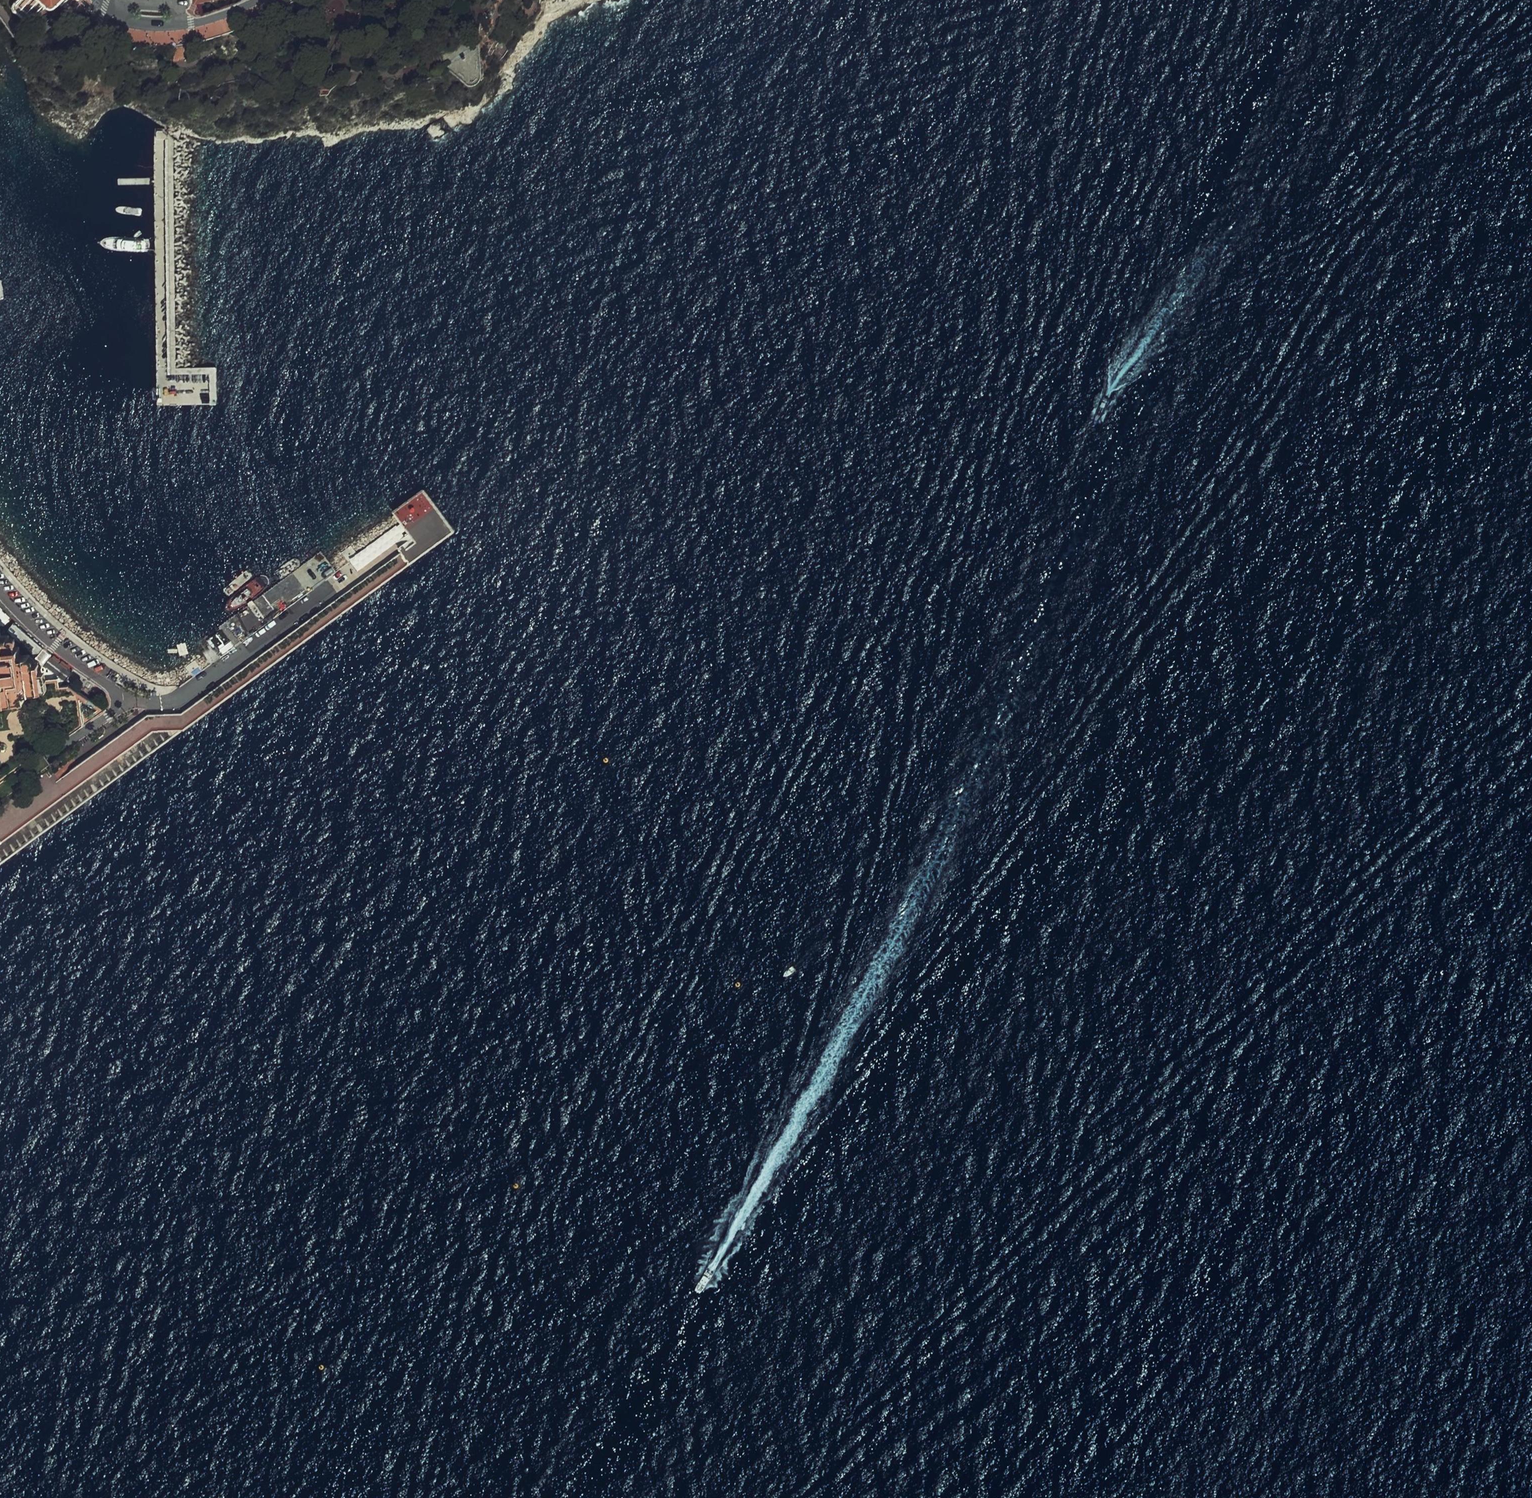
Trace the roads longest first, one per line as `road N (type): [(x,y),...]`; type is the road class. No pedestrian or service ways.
road 1 (residential): [(0,593),(108,686),(115,704),(0,796)]
road 2 (residential): [(102,0),(136,20),(182,22),(257,0)]

